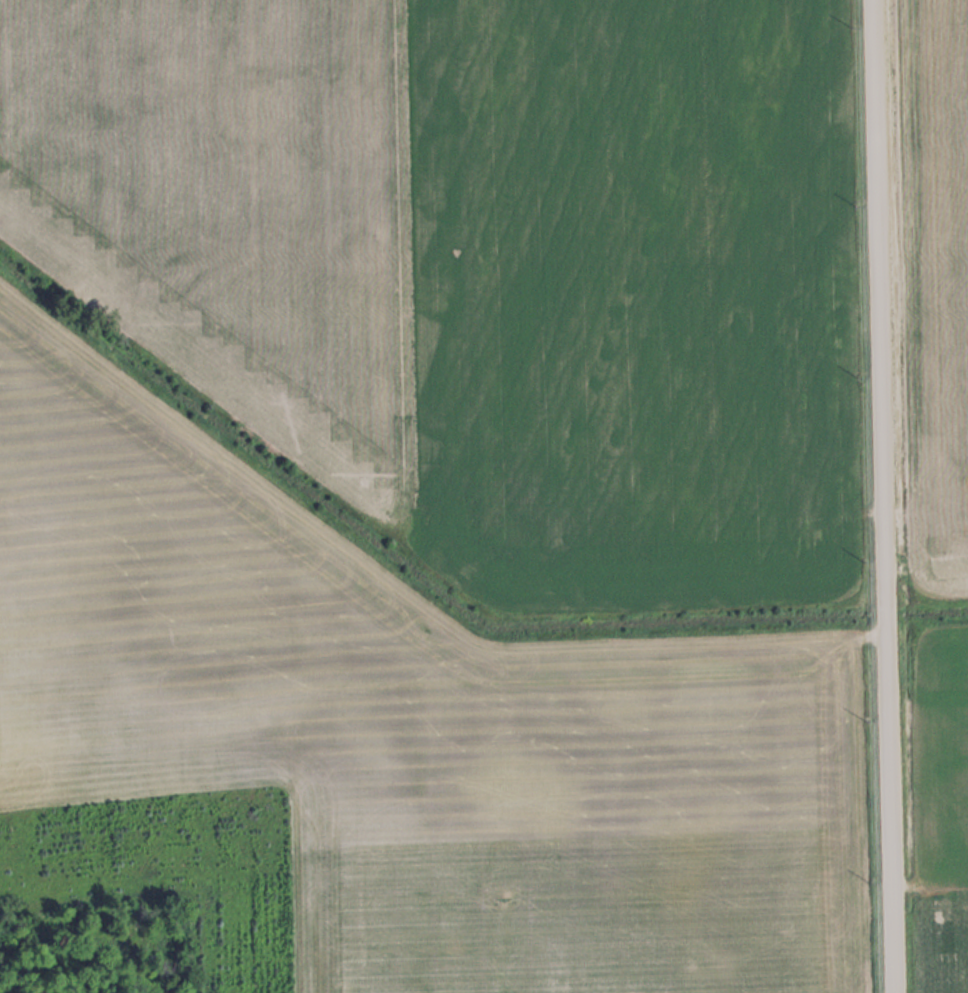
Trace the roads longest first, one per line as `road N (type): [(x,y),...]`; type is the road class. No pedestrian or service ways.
road 1 (residential): [(890,992),(871,0)]

